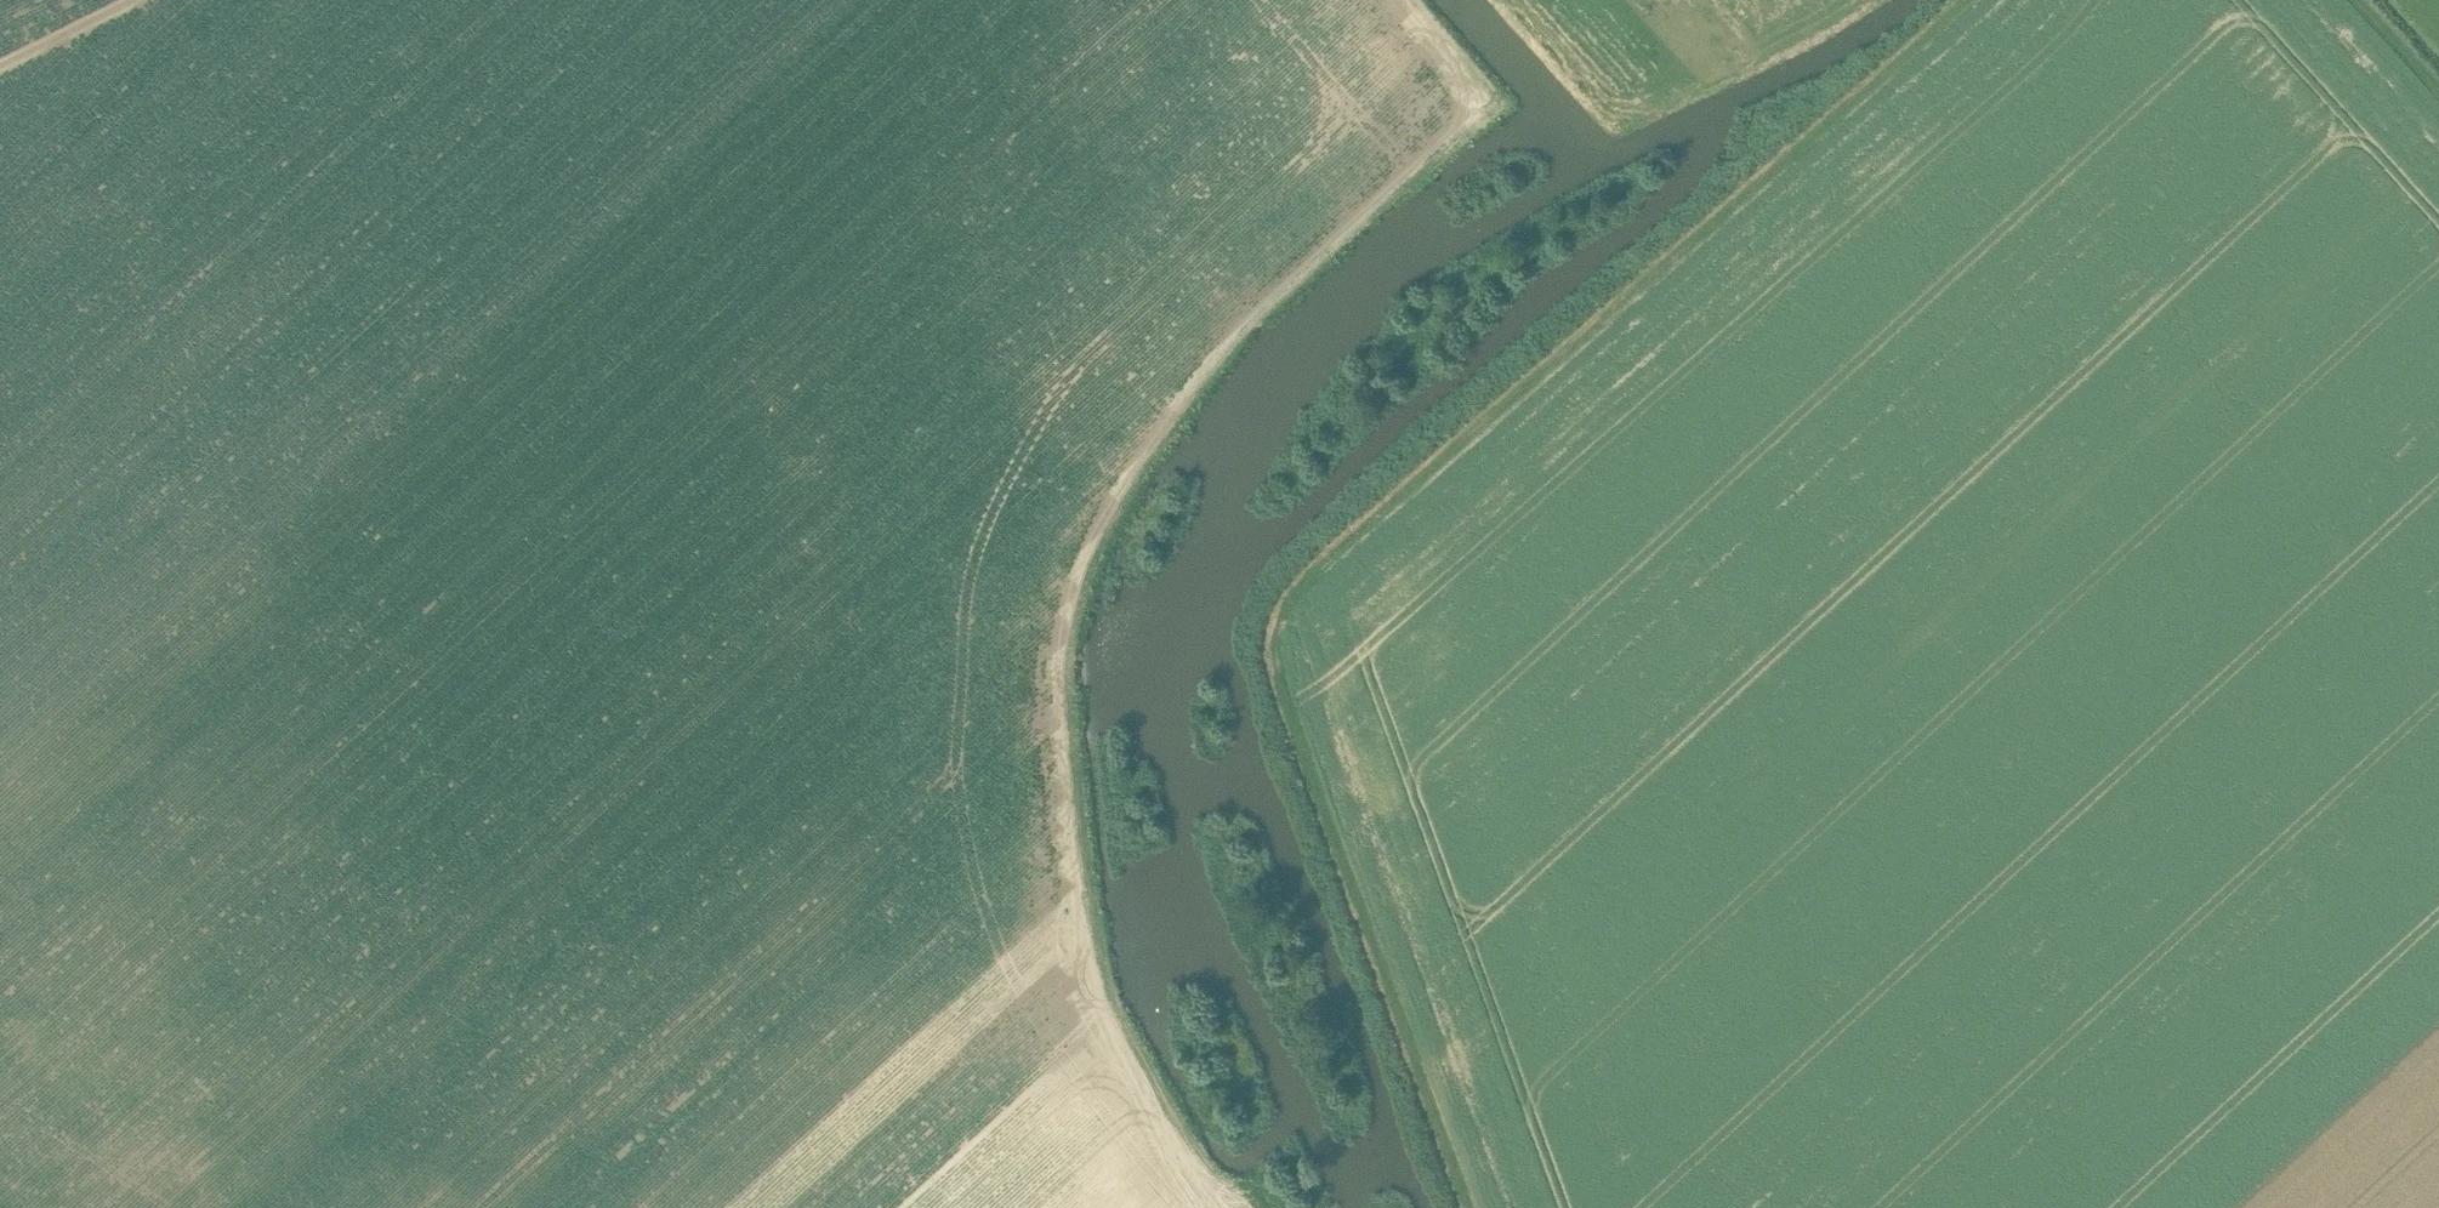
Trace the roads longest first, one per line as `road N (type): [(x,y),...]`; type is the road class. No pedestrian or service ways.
road 1 (track): [(1444,427),(1940,9),(1933,0)]

